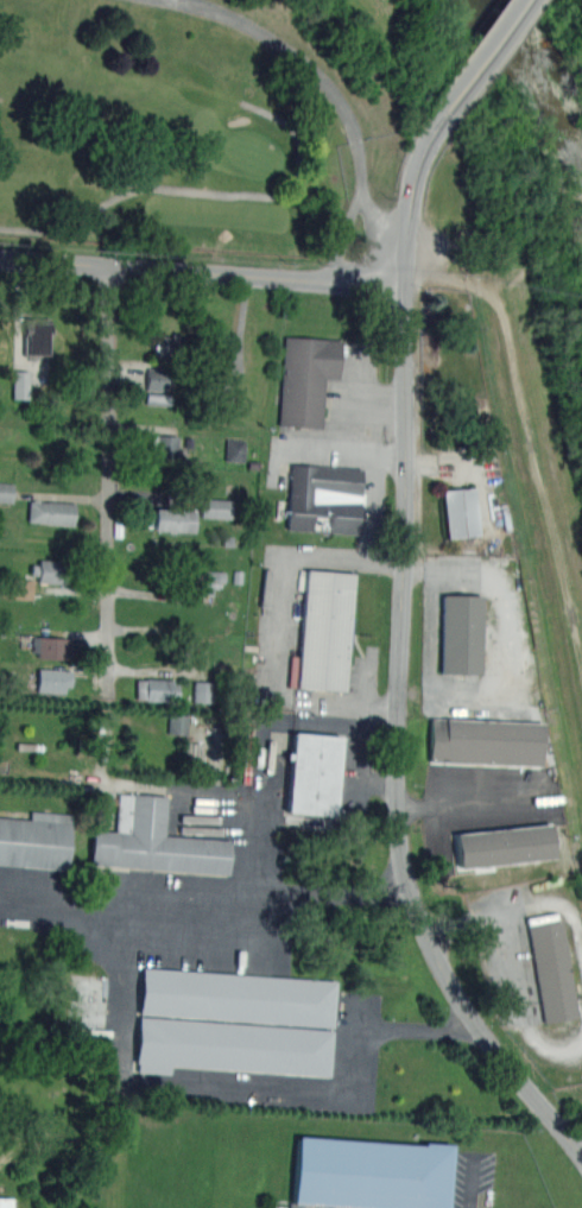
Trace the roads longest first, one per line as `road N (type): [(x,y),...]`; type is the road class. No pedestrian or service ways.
road 1 (tertiary): [(581,1135),(469,1017),(404,881),(406,289)]
road 2 (residential): [(110,784),(115,267)]
road 3 (residential): [(406,289),(0,260)]
road 4 (tertiary): [(406,289),(415,175),(445,109)]
road 5 (tertiary): [(445,109),(525,0)]

